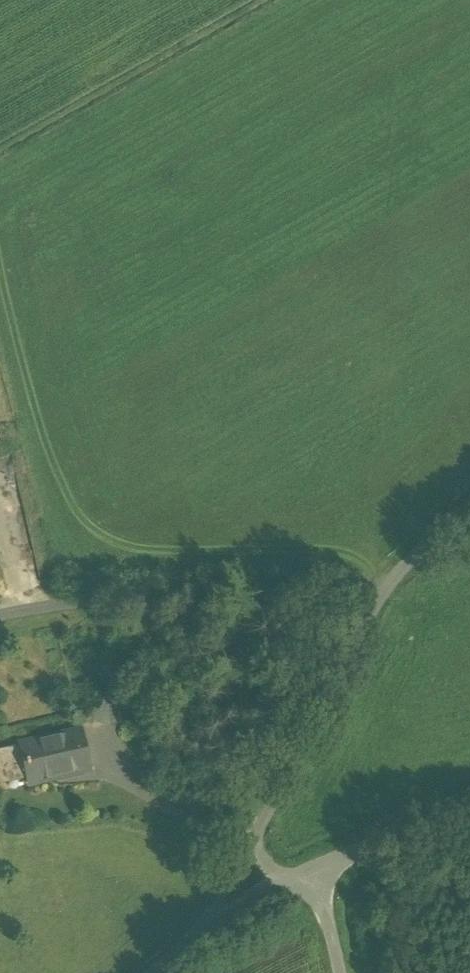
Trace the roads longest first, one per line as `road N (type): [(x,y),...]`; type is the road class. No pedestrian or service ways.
road 1 (unclassified): [(250,855),(261,811),(376,608),(469,516)]
road 2 (unclassified): [(469,812),(393,827),(289,886)]
road 3 (unclassified): [(250,855),(127,972)]

